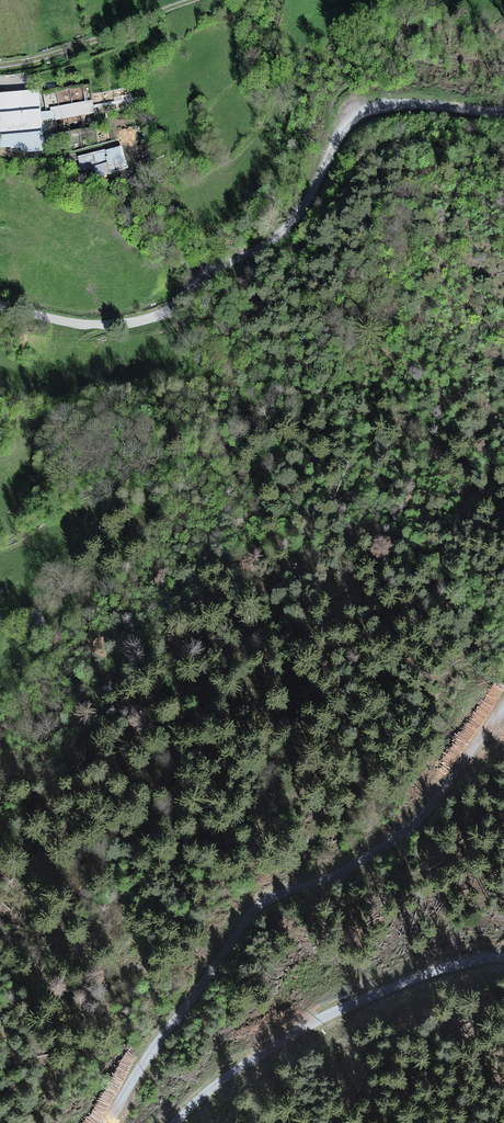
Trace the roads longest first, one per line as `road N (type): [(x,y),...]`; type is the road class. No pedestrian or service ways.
road 1 (track): [(503,713),(436,817),(353,875),(279,899),(139,1065),(103,1122)]
road 2 (track): [(175,1122),(208,1088),(317,1017),(470,961),(503,960)]
road 3 (track): [(0,70),(121,36),(201,0)]
road 4 (track): [(208,273),(273,239),(338,137)]
road 5 (track): [(338,137),(362,116),(397,107),(503,115)]
road 6 (residential): [(0,307),(87,329),(164,315)]

